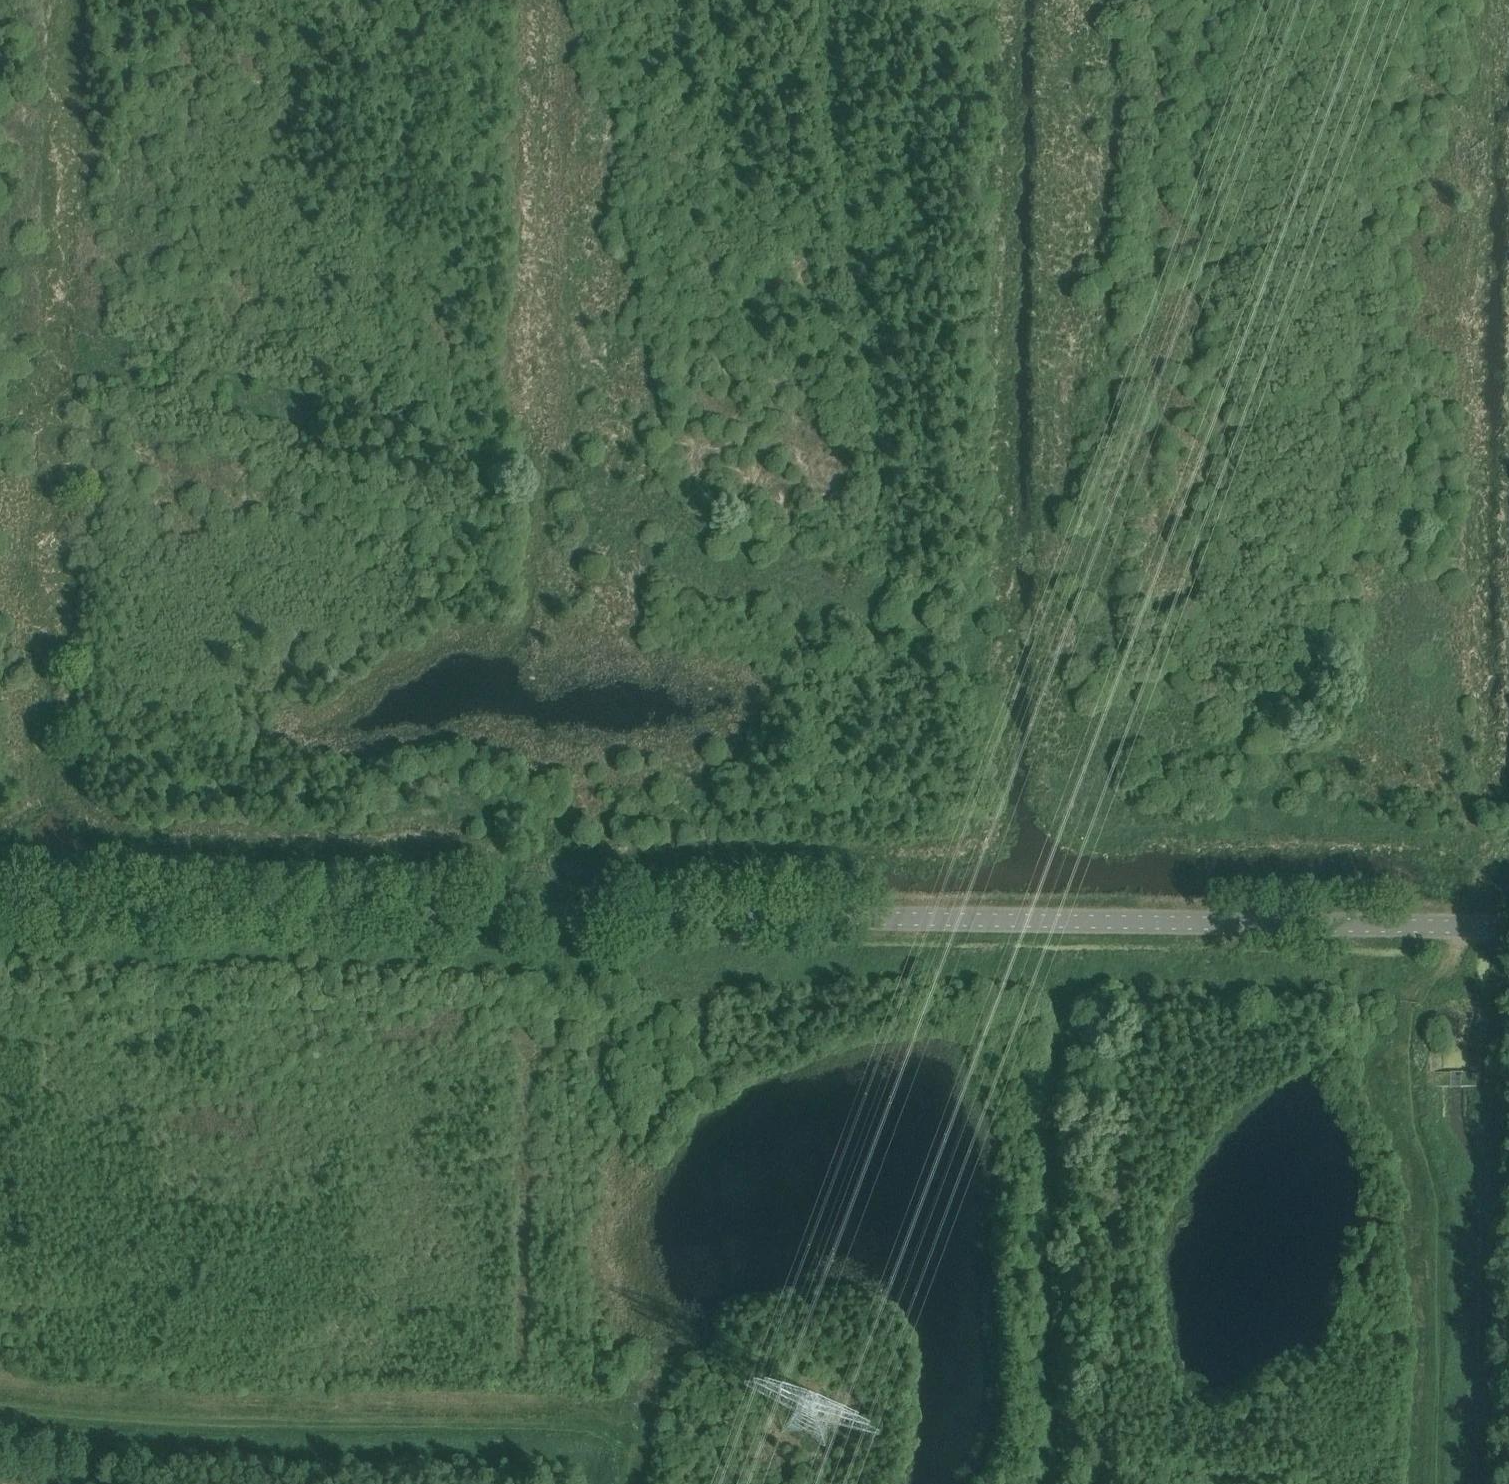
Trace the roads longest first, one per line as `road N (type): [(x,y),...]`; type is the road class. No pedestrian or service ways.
road 1 (tertiary): [(1508,927),(0,904)]
road 2 (track): [(618,1483),(614,1440),(593,1431),(0,1405)]
road 3 (track): [(1456,926),(1445,972),(1411,1000),(1408,1038),(1410,1089),(1437,1204),(1435,1483)]

